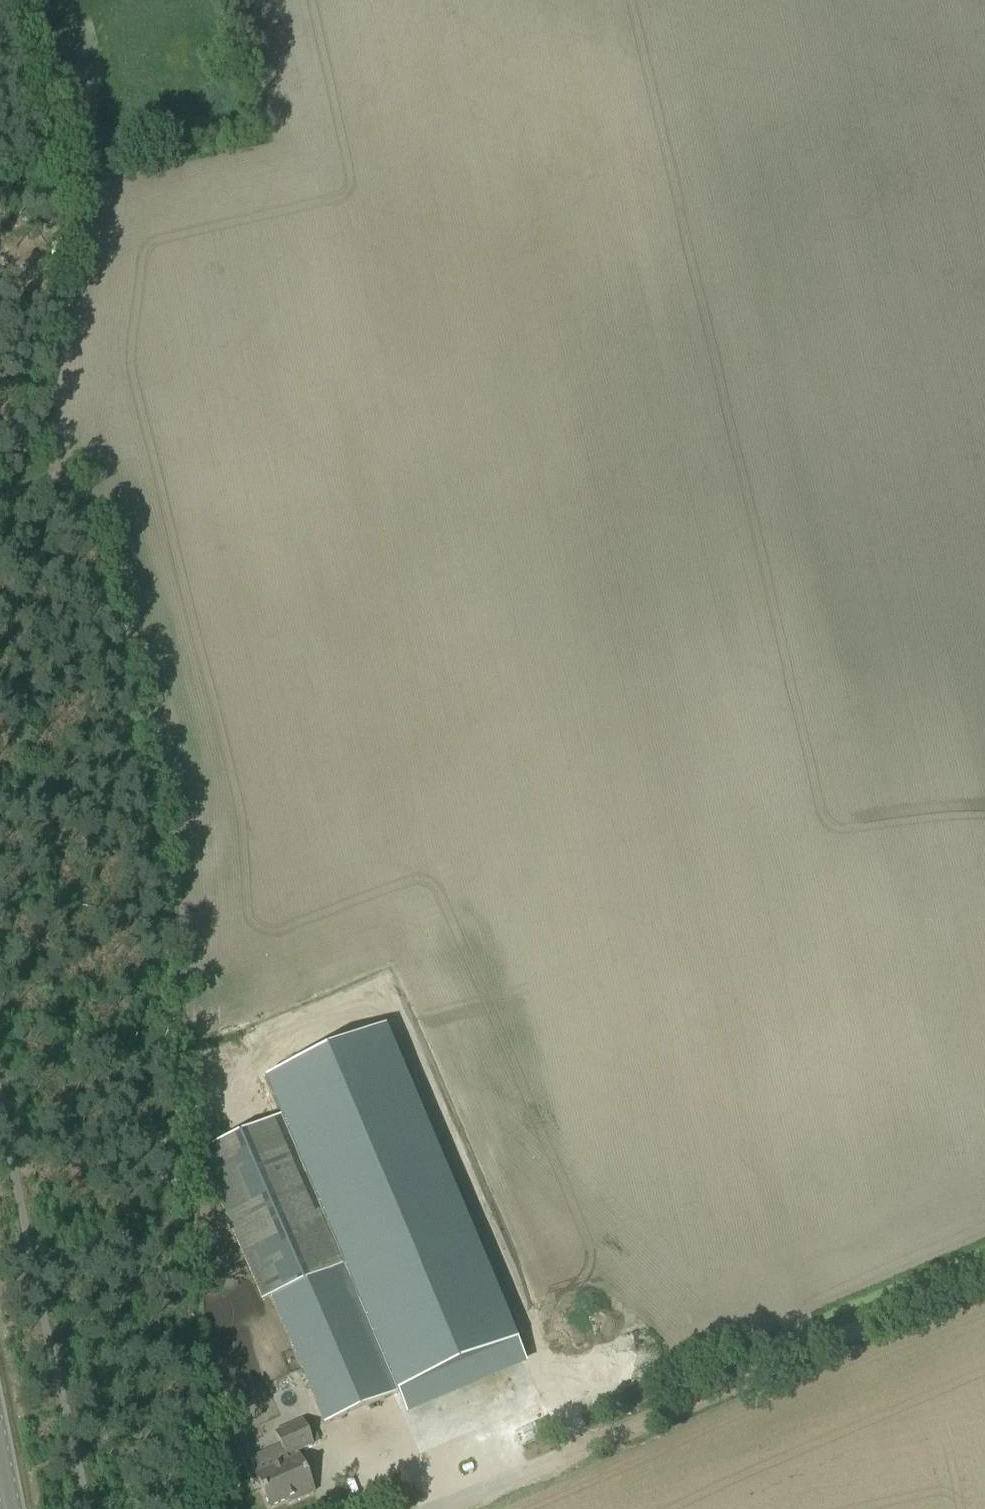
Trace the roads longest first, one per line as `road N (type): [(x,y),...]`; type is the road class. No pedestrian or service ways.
road 1 (track): [(477,1493),(984,1276)]

